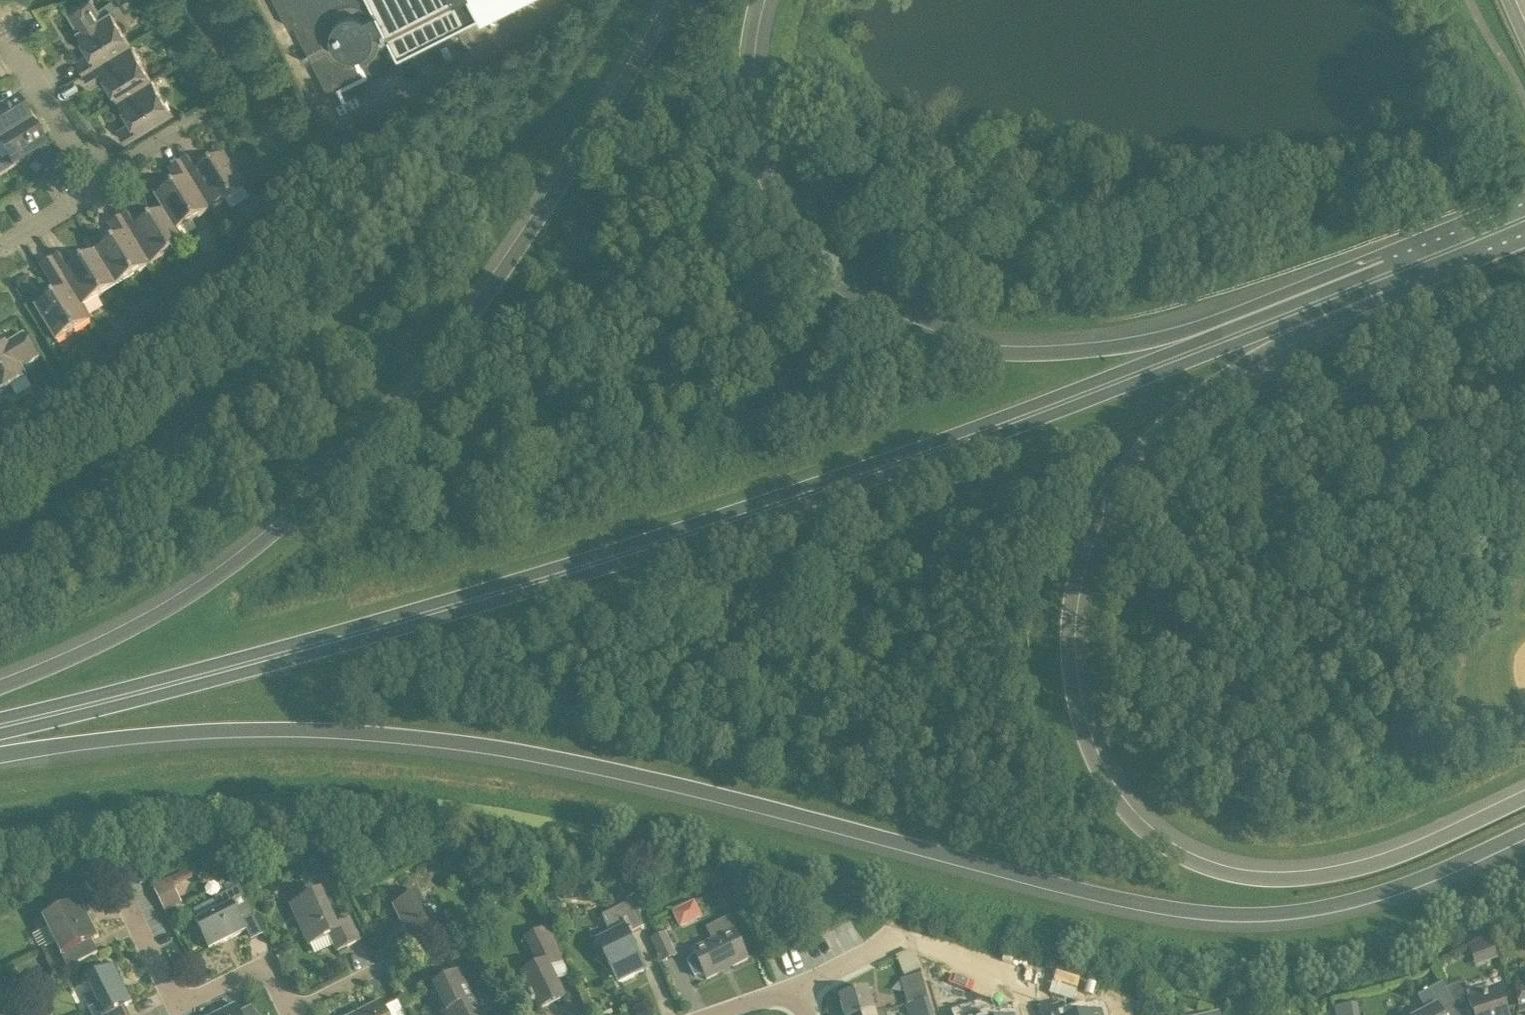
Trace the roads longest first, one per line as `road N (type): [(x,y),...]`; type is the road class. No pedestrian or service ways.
road 1 (primary): [(0,751),(246,730),(451,741),(680,783),(1110,899),(1231,913),(1288,914),(1381,894),(1524,827)]
road 2 (primary): [(0,725),(623,556),(1194,351)]
road 3 (primary): [(1524,797),(1402,856),(1316,877),(1248,878),(1183,856),(1143,831),(1103,784),(1076,715),(1071,653),(1070,595),(1095,516),(1146,442),(1305,307)]
road 4 (primary): [(677,0),(488,294),(359,459),(262,548),(186,600),(0,687)]
road 5 (primary): [(1194,351),(981,351),(937,340),(856,300),(801,241),(761,168),(746,88),(757,0)]
road 6 (residential): [(1039,1014),(1029,980),(903,939),(800,985)]
road 7 (residential): [(285,1012),(258,969),(192,1000),(167,995),(124,897)]
road 8 (primary): [(1305,307),(1524,218)]
road 9 (residential): [(0,29),(64,128),(109,180)]
road 10 (residential): [(109,180),(0,245)]
road 11 (residential): [(109,180),(215,114)]

